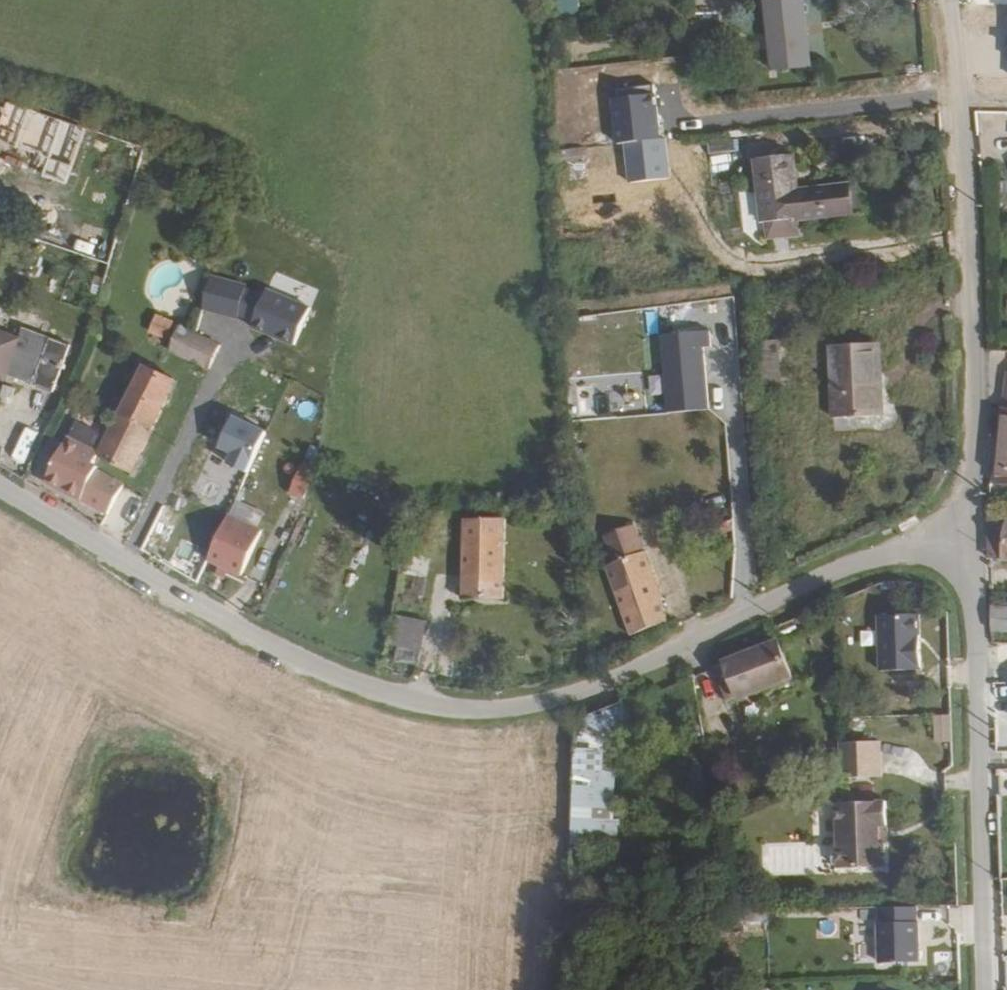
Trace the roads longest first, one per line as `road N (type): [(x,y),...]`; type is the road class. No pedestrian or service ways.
road 1 (unclassified): [(964,536),(821,577),(638,668),(546,702),(460,708),(387,694),(295,658),(0,487)]
road 2 (unclassified): [(947,0),(964,138),(974,414),(964,536)]
road 3 (unclassified): [(964,536),(984,989)]

